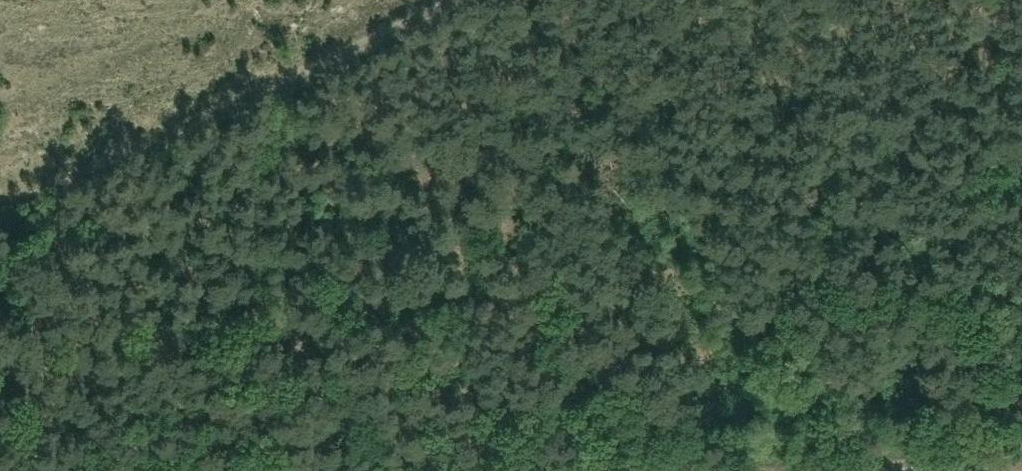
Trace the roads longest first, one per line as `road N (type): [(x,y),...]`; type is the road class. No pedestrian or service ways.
road 1 (track): [(0,201),(454,0)]

